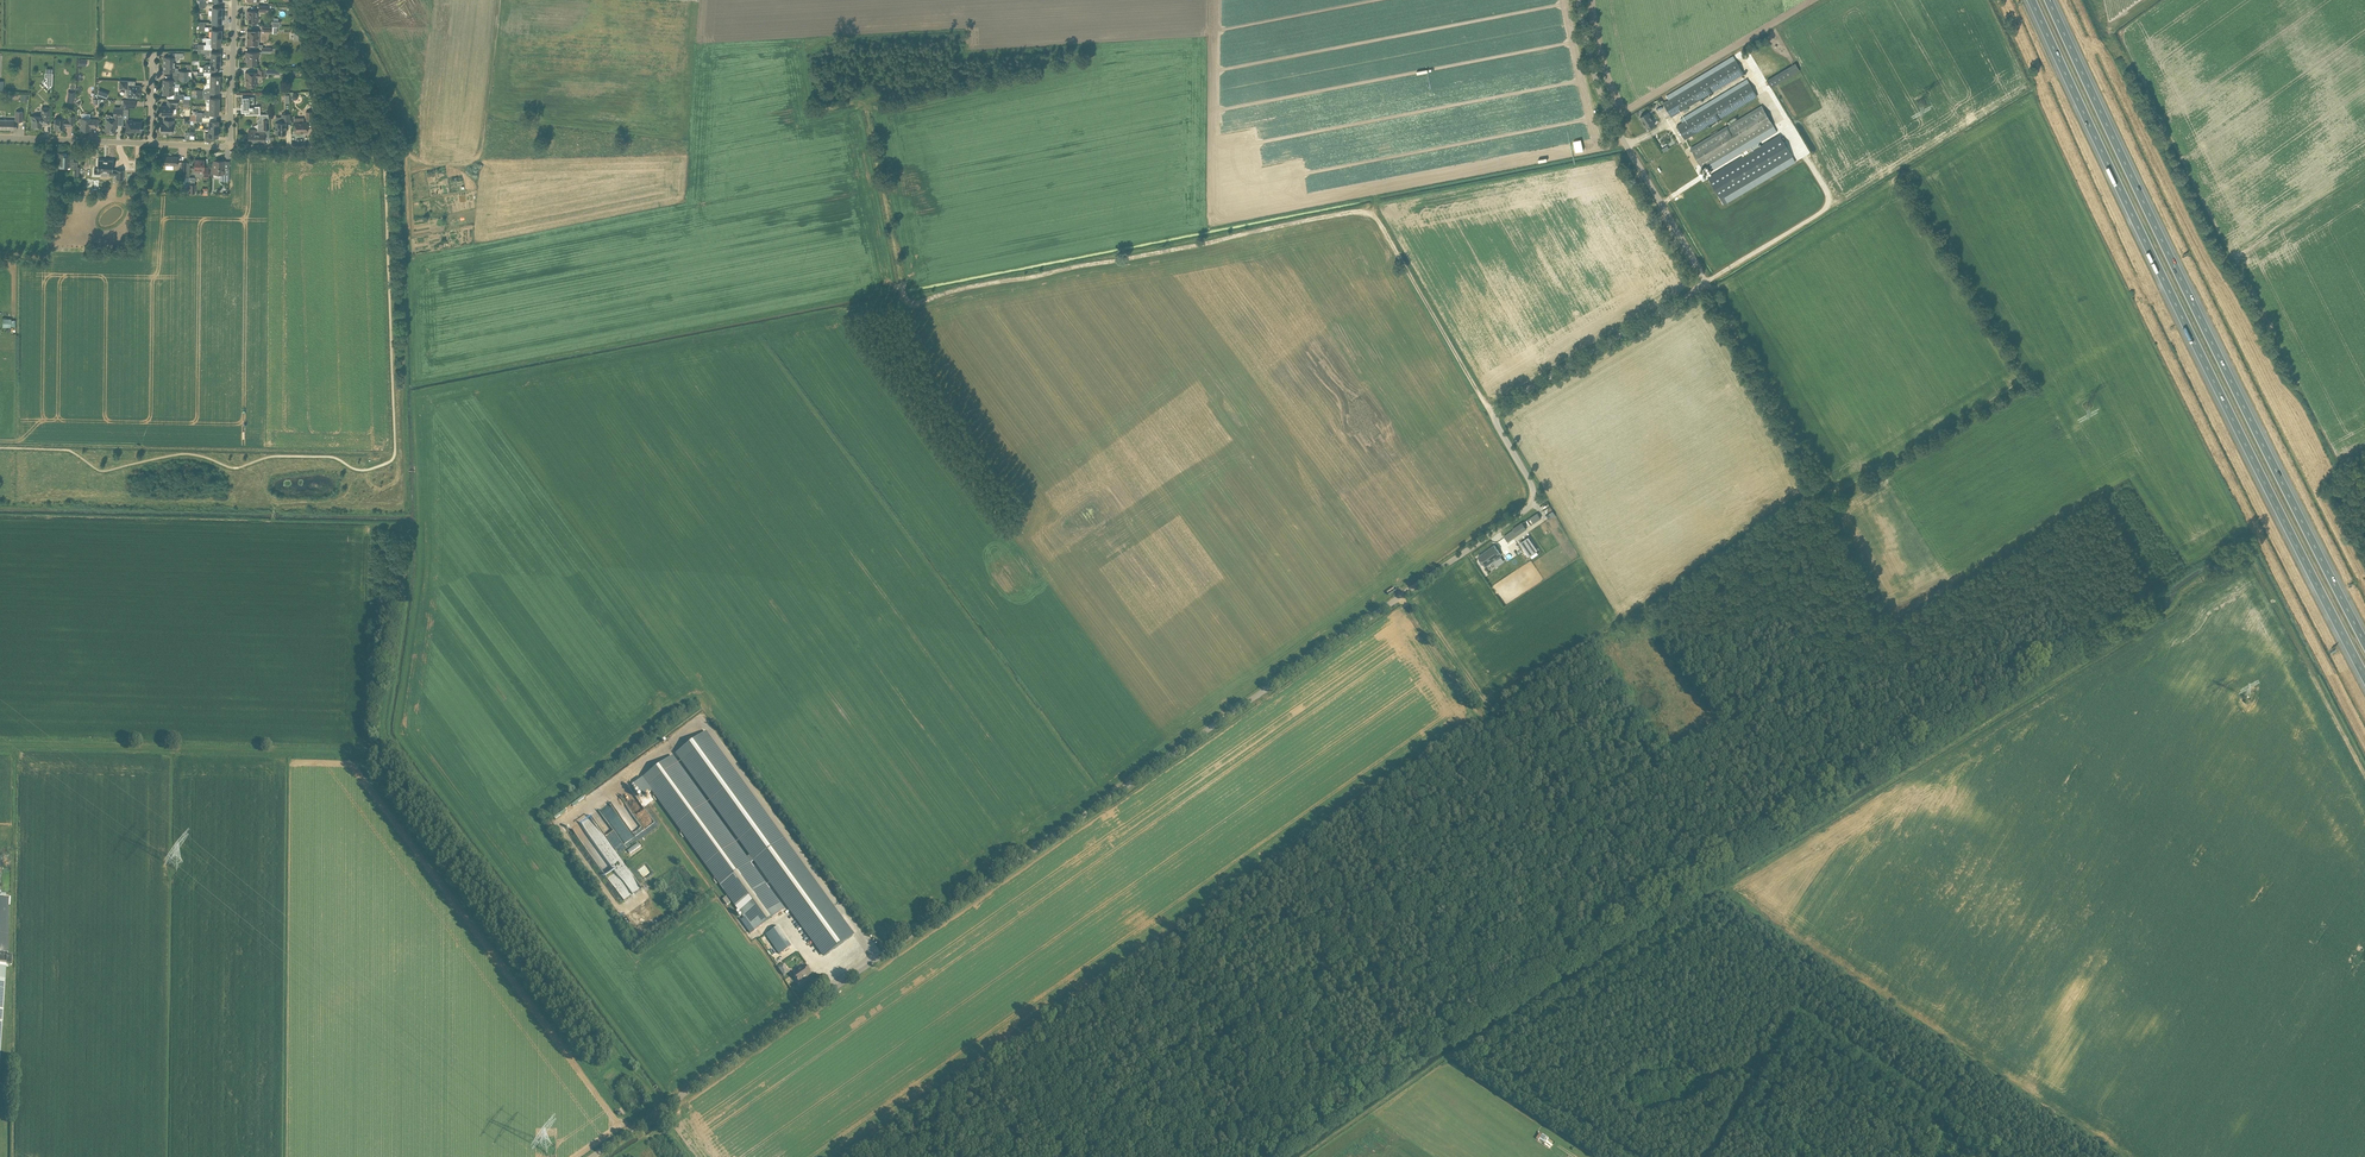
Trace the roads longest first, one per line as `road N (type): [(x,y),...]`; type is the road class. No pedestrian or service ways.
road 1 (unclassified): [(595,1156),(1530,505),(1530,478),(1492,410),(1707,284),(1603,94),(1582,0)]
road 2 (motorway): [(2033,0),(2254,459),(2364,667)]
road 3 (track): [(904,299),(1369,206),(1492,410)]
road 4 (motorway): [(2364,634),(2055,0)]
road 5 (track): [(2250,550),(2186,589),(2168,613),(1720,887)]
road 6 (track): [(390,744),(665,1109)]
road 7 (track): [(1036,515),(1401,260)]
road 8 (track): [(390,744),(383,754),(0,744)]
road 9 (track): [(867,104),(1201,35),(1207,0)]
road 10 (track): [(1036,515),(925,361),(904,299)]
road 11 (track): [(2018,1156),(1805,1017)]
road 12 (track): [(2364,767),(2250,550)]
road 13 (track): [(1707,284),(1834,490)]
road 14 (track): [(408,525),(390,744)]
road 15 (track): [(902,290),(867,104)]
road 16 (track): [(1599,1156),(1450,1059)]
road 17 (track): [(480,173),(499,0)]
road 18 (track): [(407,154),(403,130),(333,0)]
road 19 (track): [(1708,1156),(1805,1017)]
road 20 (residential): [(151,140),(0,136)]
road 21 (track): [(1486,720),(1401,597)]
road 22 (residential): [(231,143),(235,0)]
road 23 (track): [(1486,720),(1600,647)]

